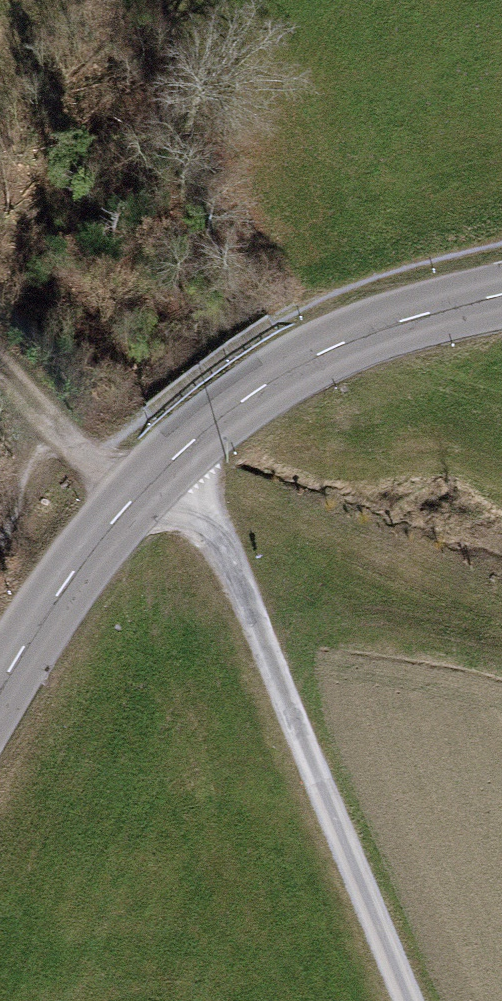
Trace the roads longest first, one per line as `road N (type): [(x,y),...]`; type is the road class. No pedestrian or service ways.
road 1 (tertiary): [(0,693),(70,574),(153,479),(243,403),(340,340),(501,298)]
road 2 (track): [(153,479),(214,521),(410,1000)]
road 3 (track): [(153,479),(77,444),(0,364)]

